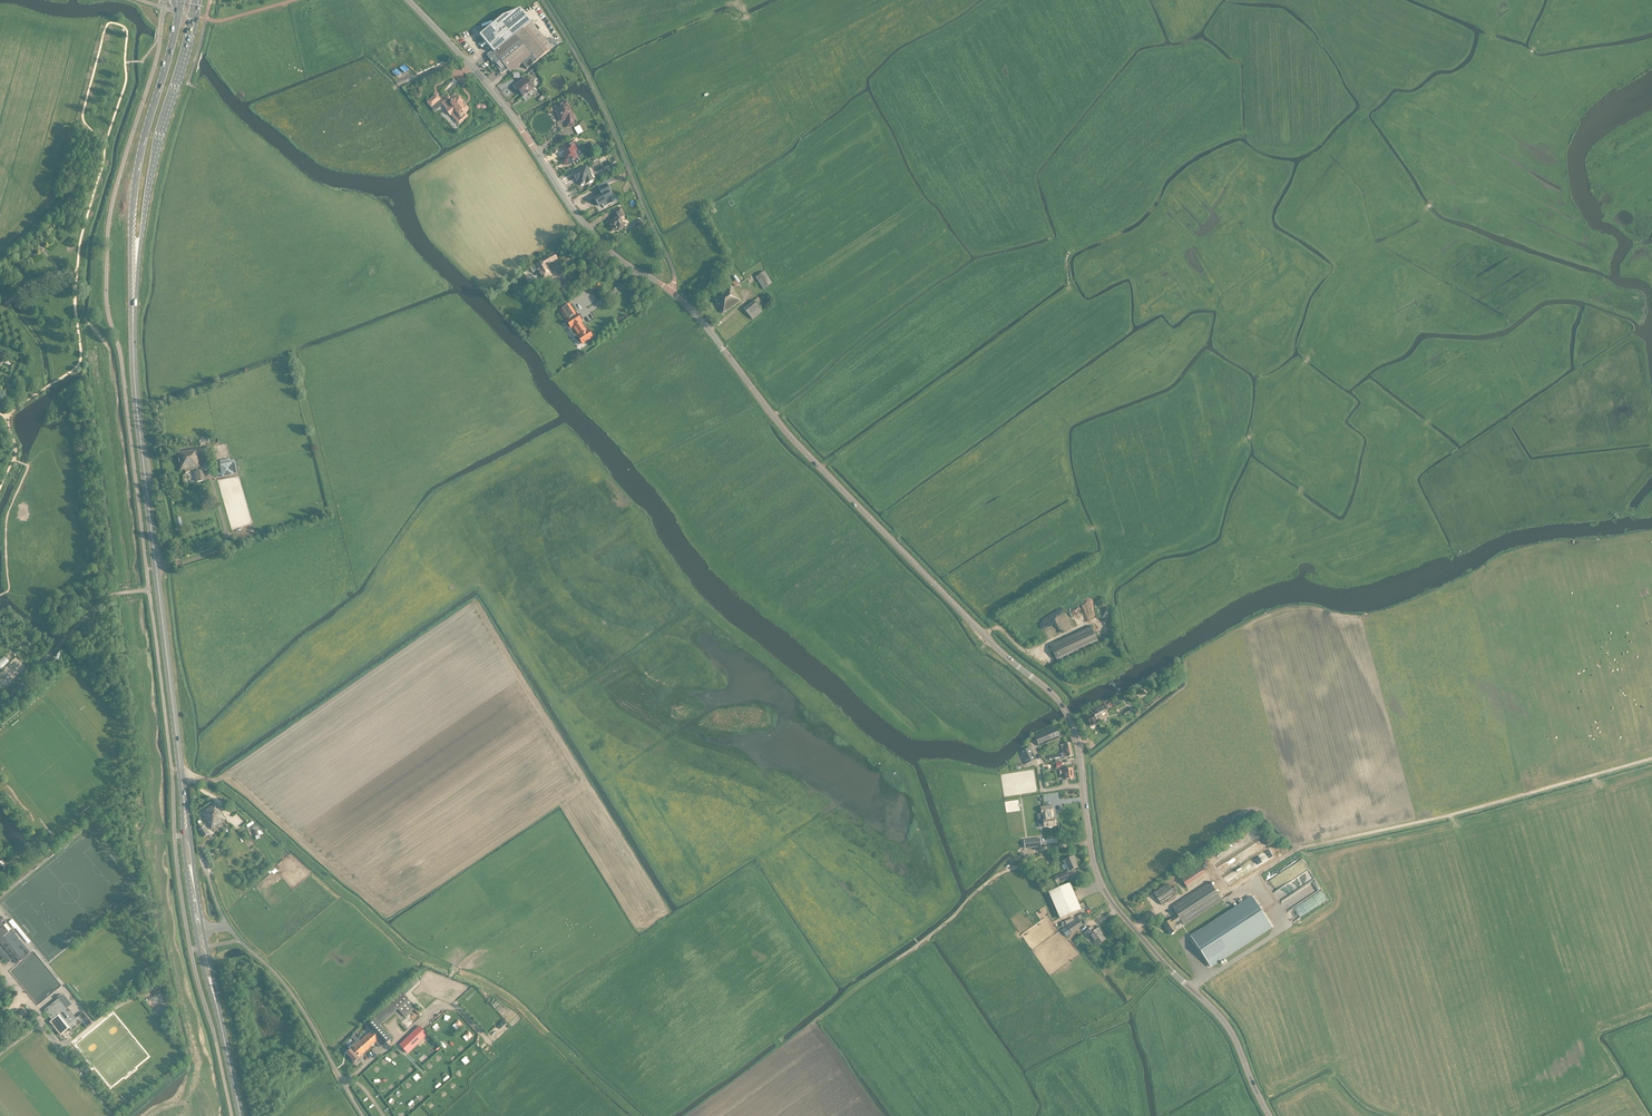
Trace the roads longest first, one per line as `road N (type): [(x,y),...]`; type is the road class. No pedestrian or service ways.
road 1 (tertiary): [(1270,1115),(1227,1026),(1104,889),(1076,736),(1060,703),(819,467),(693,312),(597,240),(512,116),(408,0)]
road 2 (primary): [(200,930),(133,320)]
road 3 (track): [(1651,759),(1292,851),(1225,892),(1213,876),(1132,927)]
road 4 (track): [(636,1115),(501,992),(407,947),(212,780)]
road 5 (track): [(1268,390),(1302,370),(1358,259),(1421,227),(1425,210),(1471,164),(1478,127),(1531,55),(1554,0)]
road 6 (track): [(997,629),(1027,654),(1107,614),(1111,584),(1154,553),(1213,532),(1240,444),(1258,431),(1268,390),(1258,368)]
road 7 (track): [(1127,221),(1067,256),(1070,288),(819,467)]
road 8 (track): [(774,1038),(782,1048),(1034,851),(1091,842)]
road 9 (primary): [(133,320),(155,154),(197,0)]
road 10 (primary): [(180,0),(138,166),(133,320)]
road 11 (unclassified): [(364,1115),(272,970),(228,925),(200,930)]
road 12 (primary): [(241,1115),(200,930)]
road 13 (track): [(997,629),(988,612),(1096,525)]
road 14 (track): [(1140,653),(1074,687),(1027,654)]

